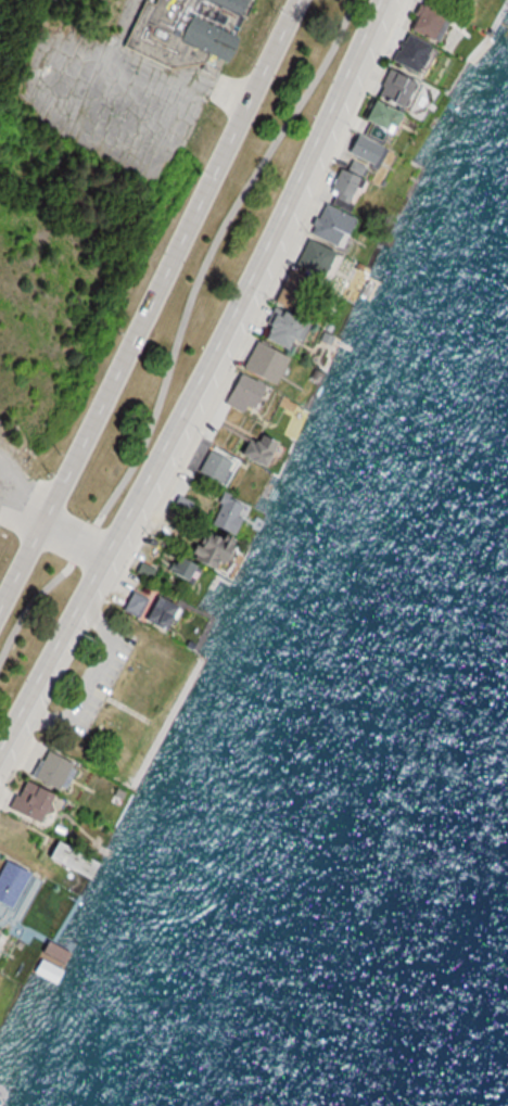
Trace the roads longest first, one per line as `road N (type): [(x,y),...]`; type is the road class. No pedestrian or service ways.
road 1 (primary): [(0,751),(237,312),(383,0)]
road 2 (primary): [(300,0),(0,608)]

